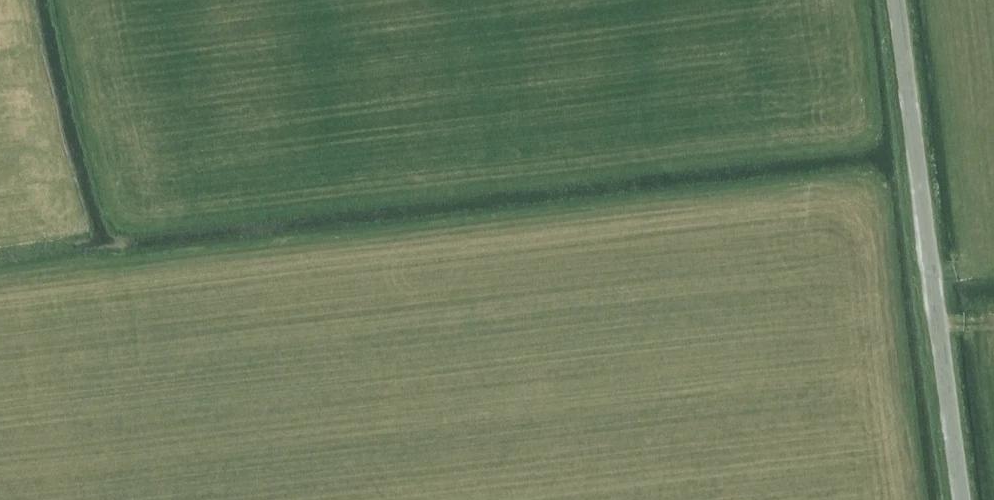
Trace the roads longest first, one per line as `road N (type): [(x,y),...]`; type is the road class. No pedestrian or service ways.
road 1 (tertiary): [(961,499),(895,0)]

